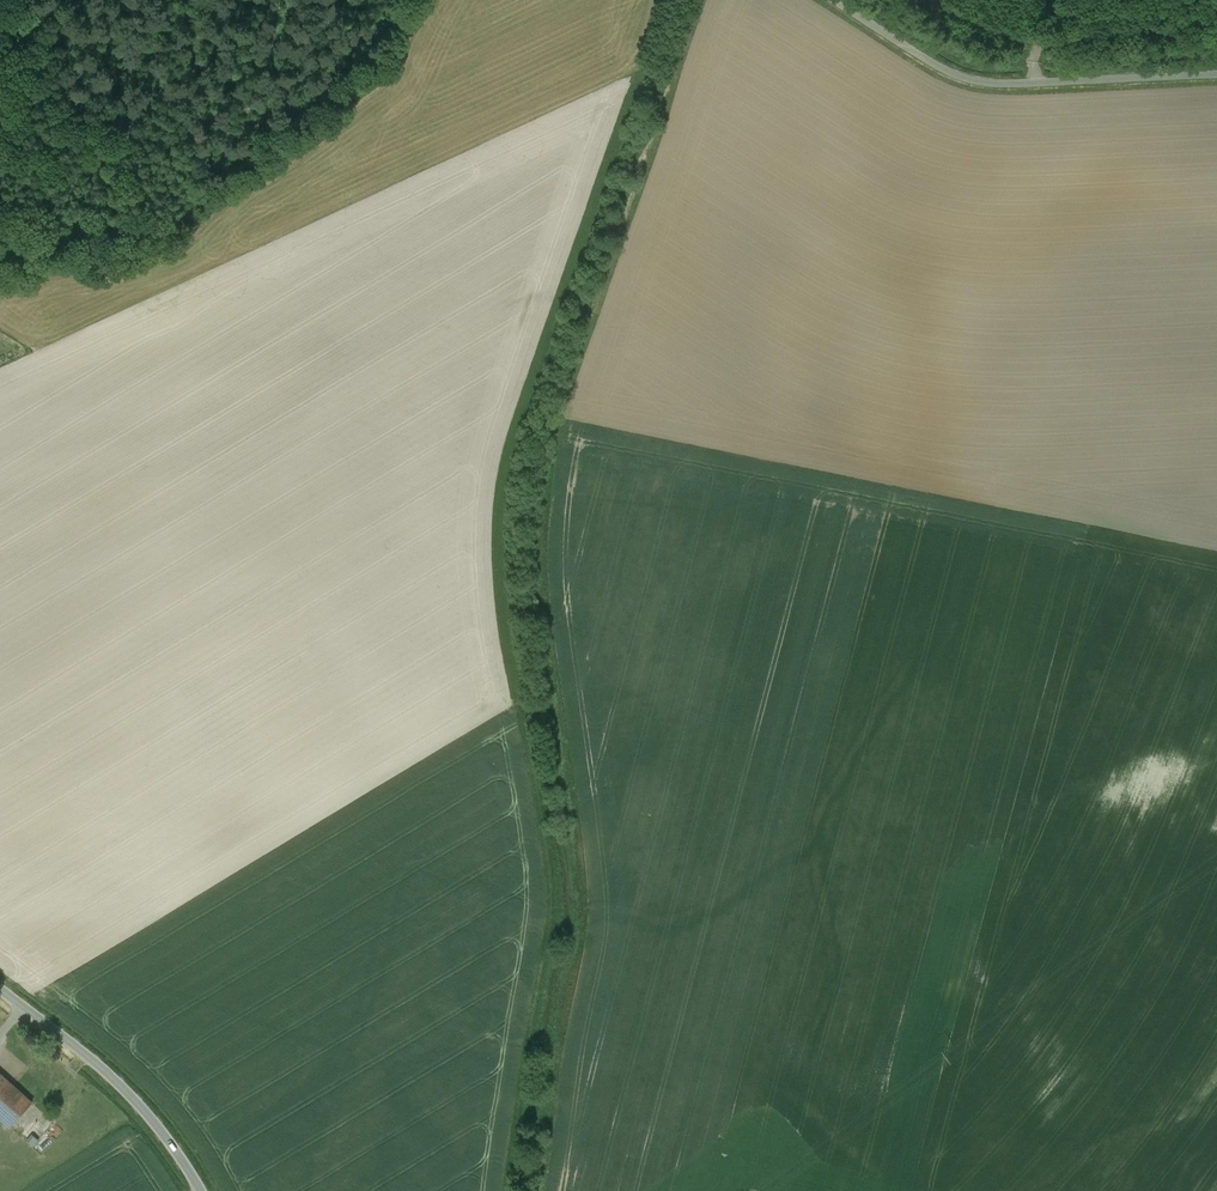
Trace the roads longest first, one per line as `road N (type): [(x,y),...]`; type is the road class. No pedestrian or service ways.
road 1 (unclassified): [(835,0),(940,69),(990,84),(1216,77)]
road 2 (unclassified): [(0,991),(137,1105),(199,1190)]

